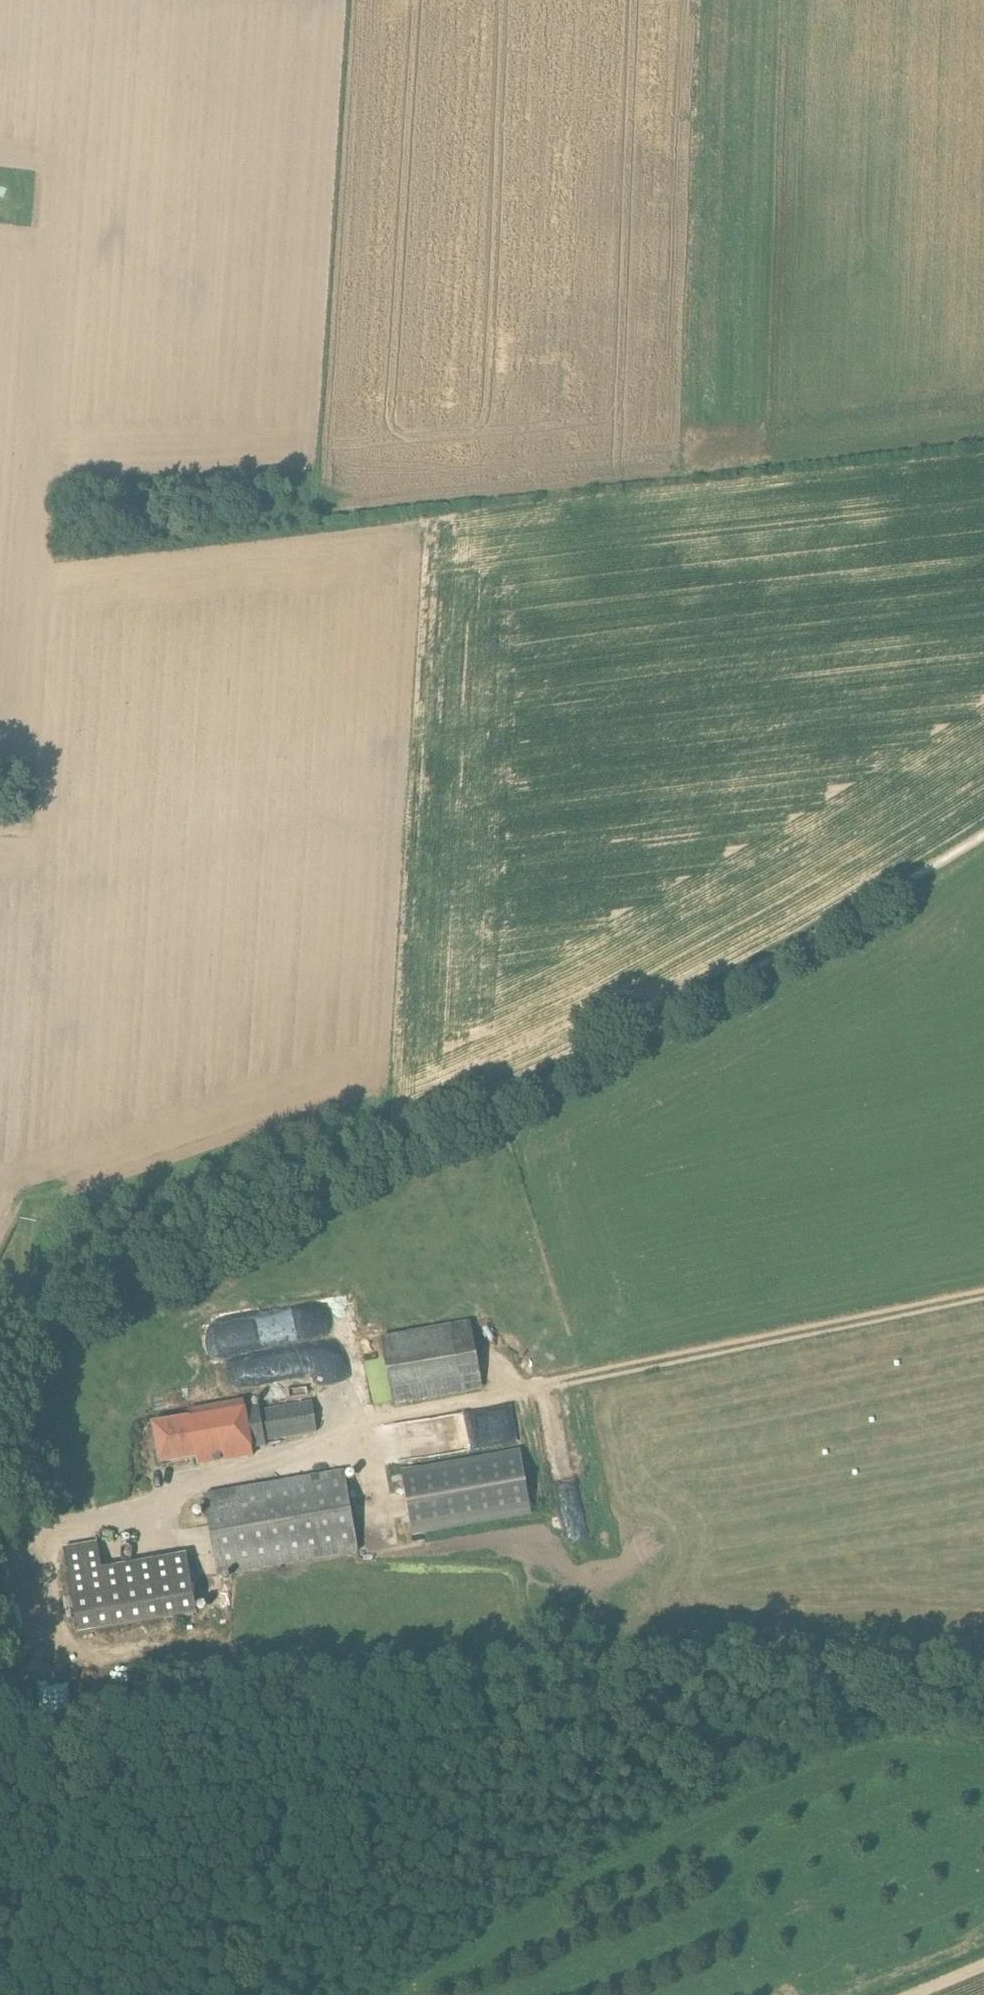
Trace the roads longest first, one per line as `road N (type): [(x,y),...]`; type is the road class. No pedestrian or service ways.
road 1 (unclassified): [(983,833),(656,1023),(374,1166),(190,1249),(0,1319)]
road 2 (track): [(983,1298),(533,1387)]

